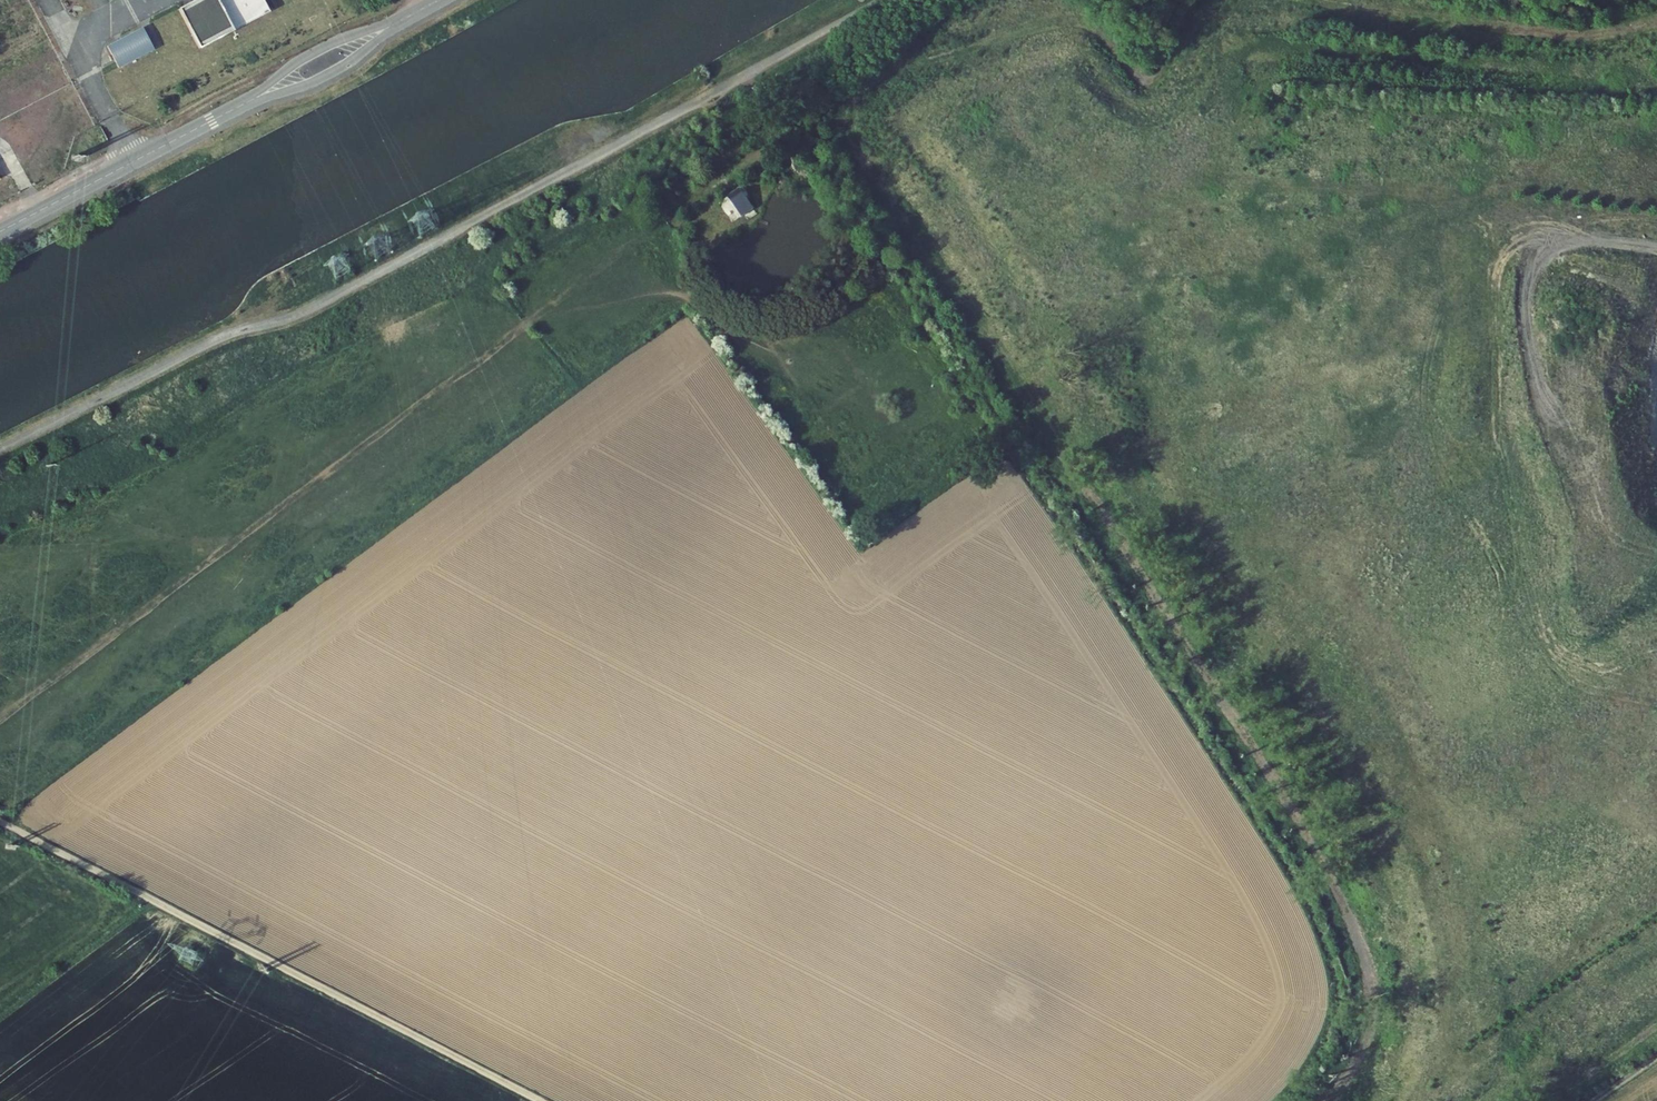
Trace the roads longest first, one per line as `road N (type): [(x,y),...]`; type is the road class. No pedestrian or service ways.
road 1 (unclassified): [(539,1100),(0,821)]
road 2 (unclassified): [(438,0),(133,163)]

